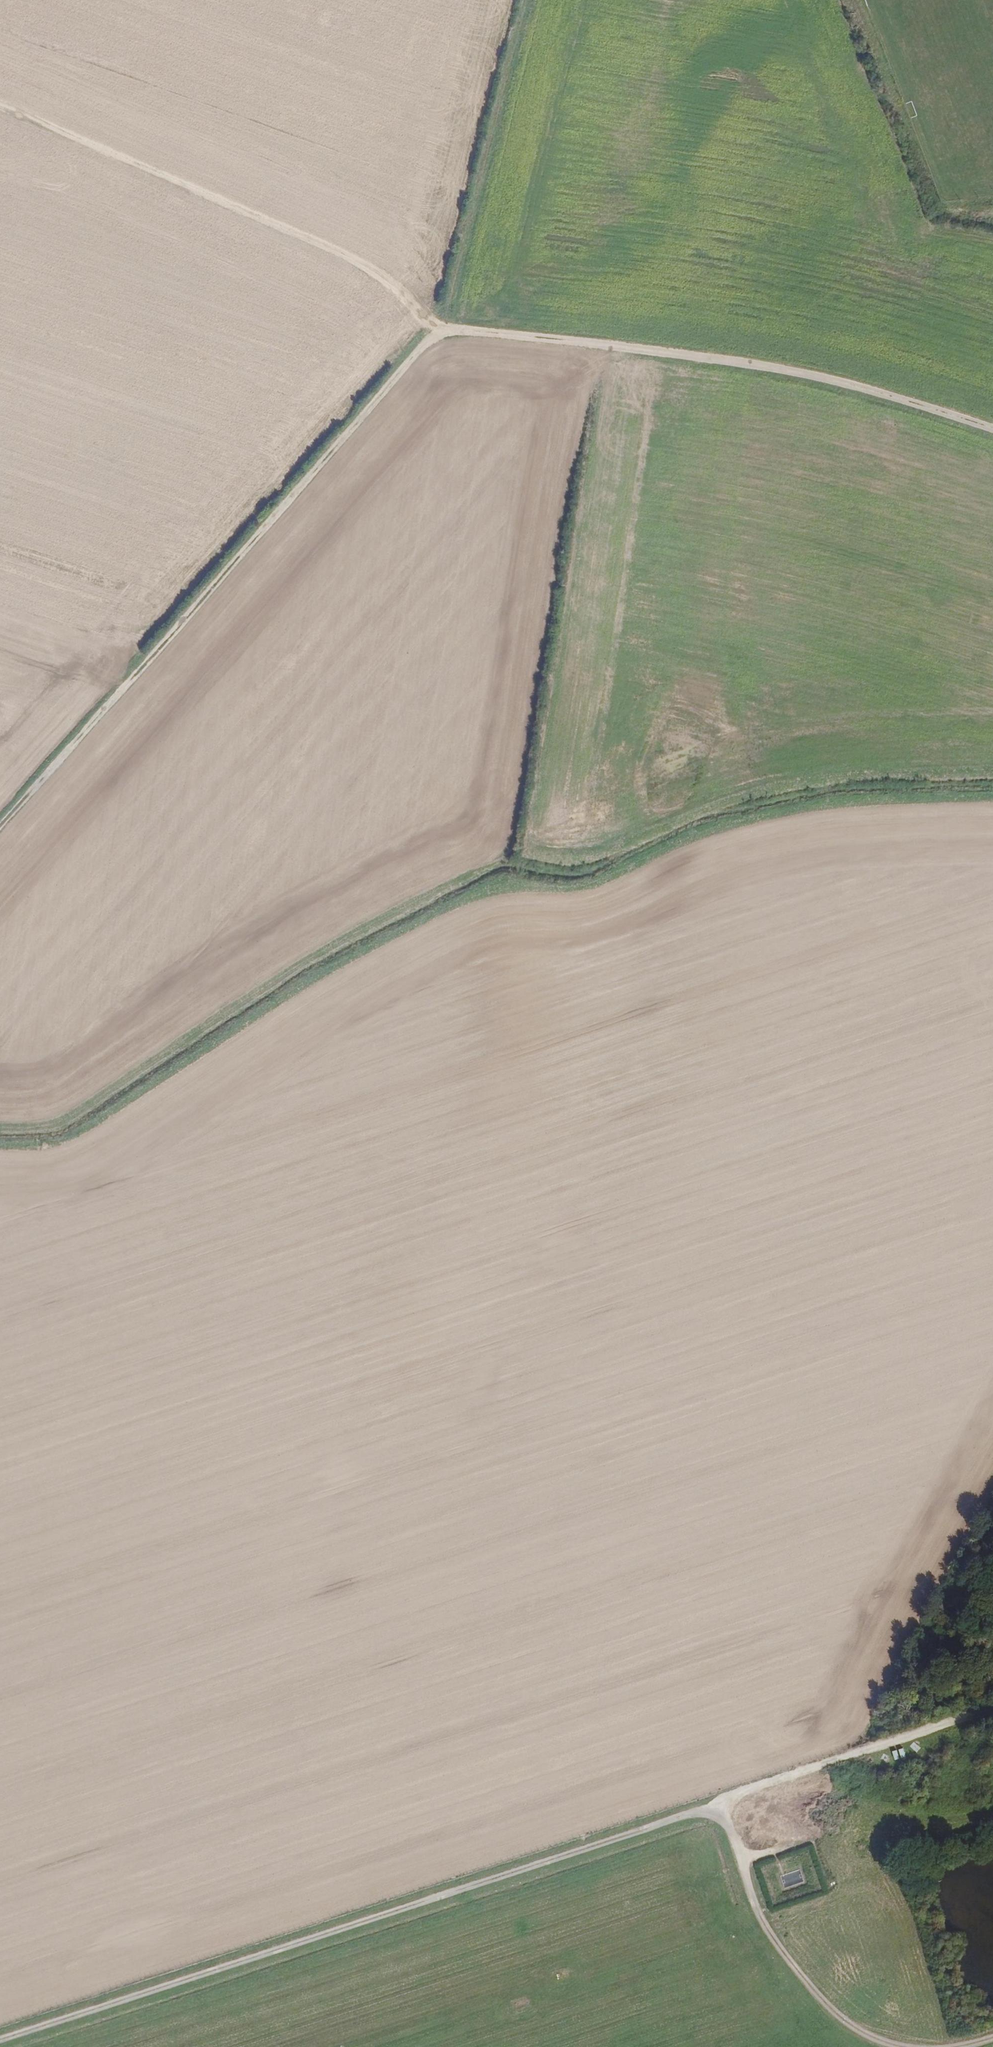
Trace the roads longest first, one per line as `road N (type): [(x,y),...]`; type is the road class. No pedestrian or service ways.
road 1 (track): [(895,2046),(857,2032),(824,2006),(760,1924),(722,1825),(693,1814),(0,2042)]
road 2 (track): [(447,327),(0,837)]
road 3 (track): [(992,434),(808,376),(447,327)]
road 4 (track): [(0,107),(388,272),(447,327)]
road 5 (track): [(447,327),(529,0)]

